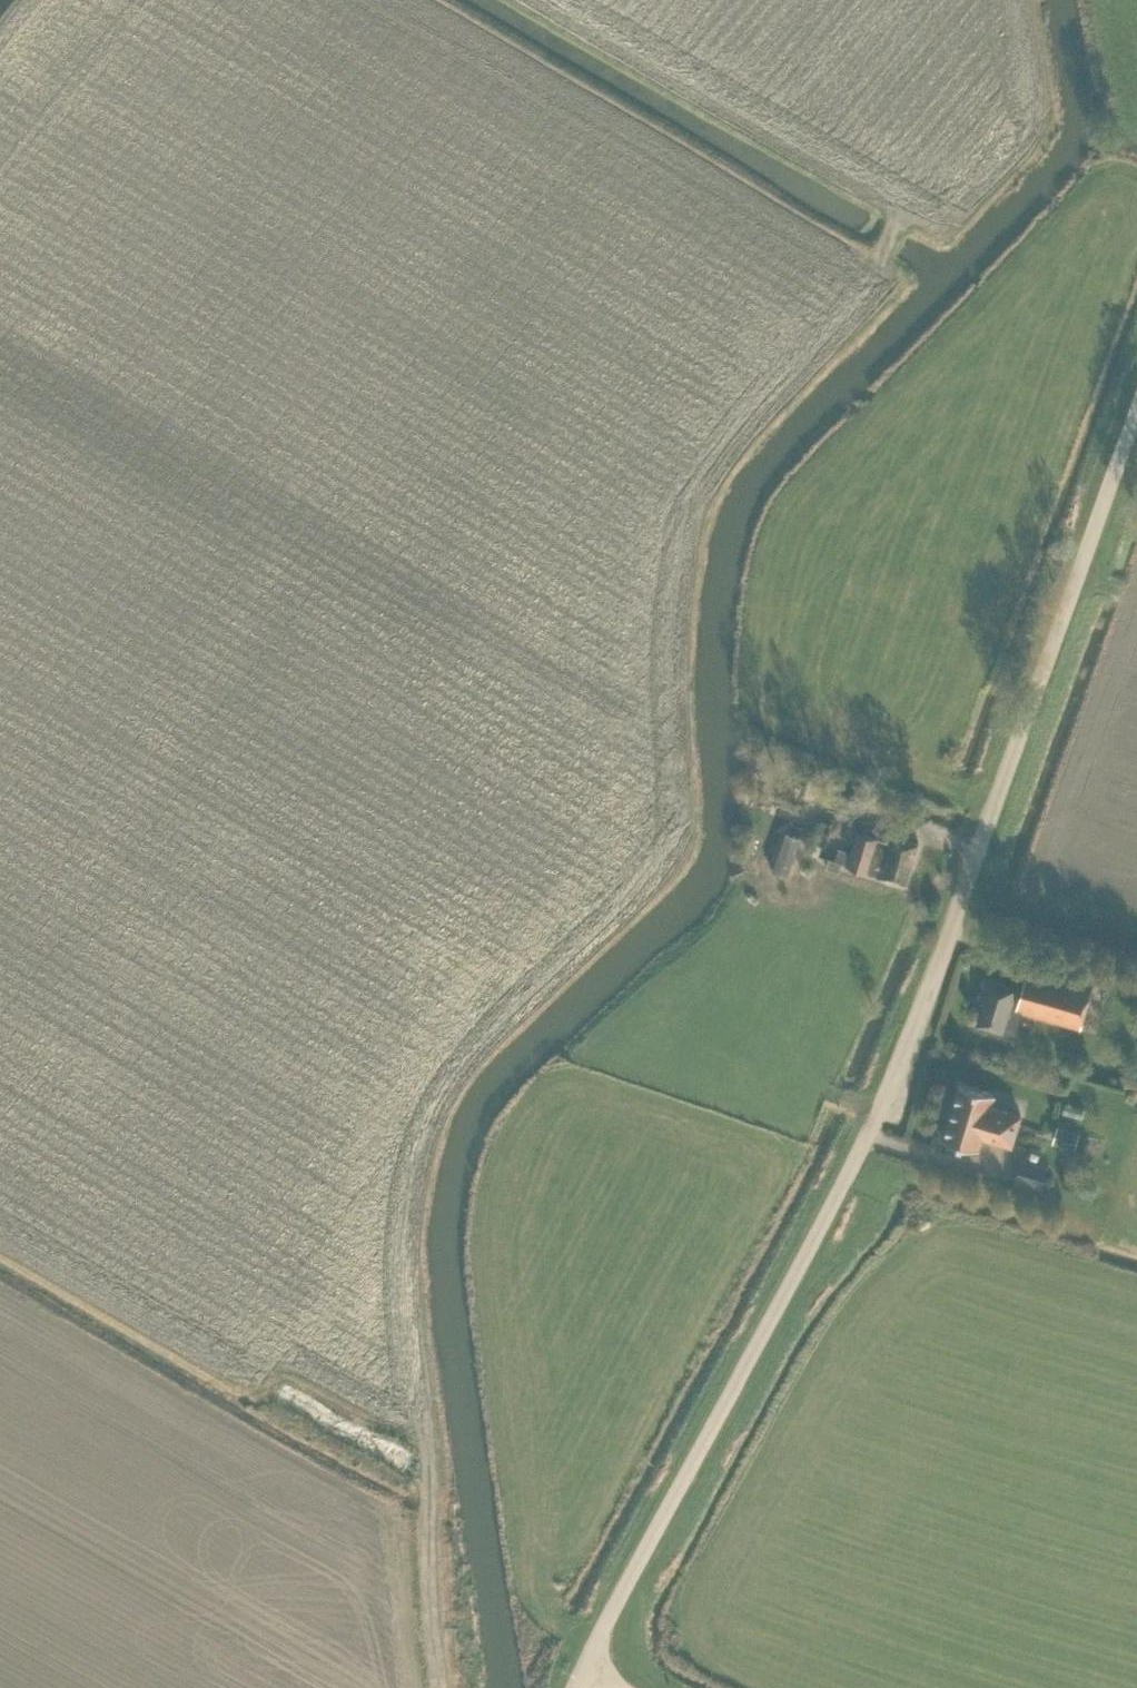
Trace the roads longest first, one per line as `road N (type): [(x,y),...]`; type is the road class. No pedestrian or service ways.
road 1 (unclassified): [(581,1676),(880,1105),(1136,410)]

